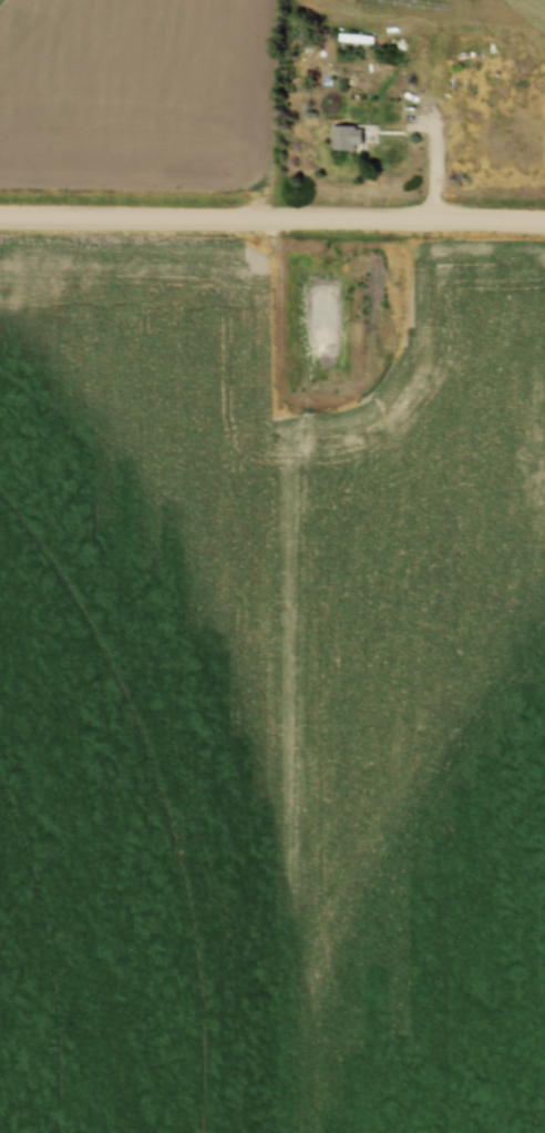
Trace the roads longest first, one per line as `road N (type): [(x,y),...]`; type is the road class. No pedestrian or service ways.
road 1 (residential): [(544,219),(0,216)]

